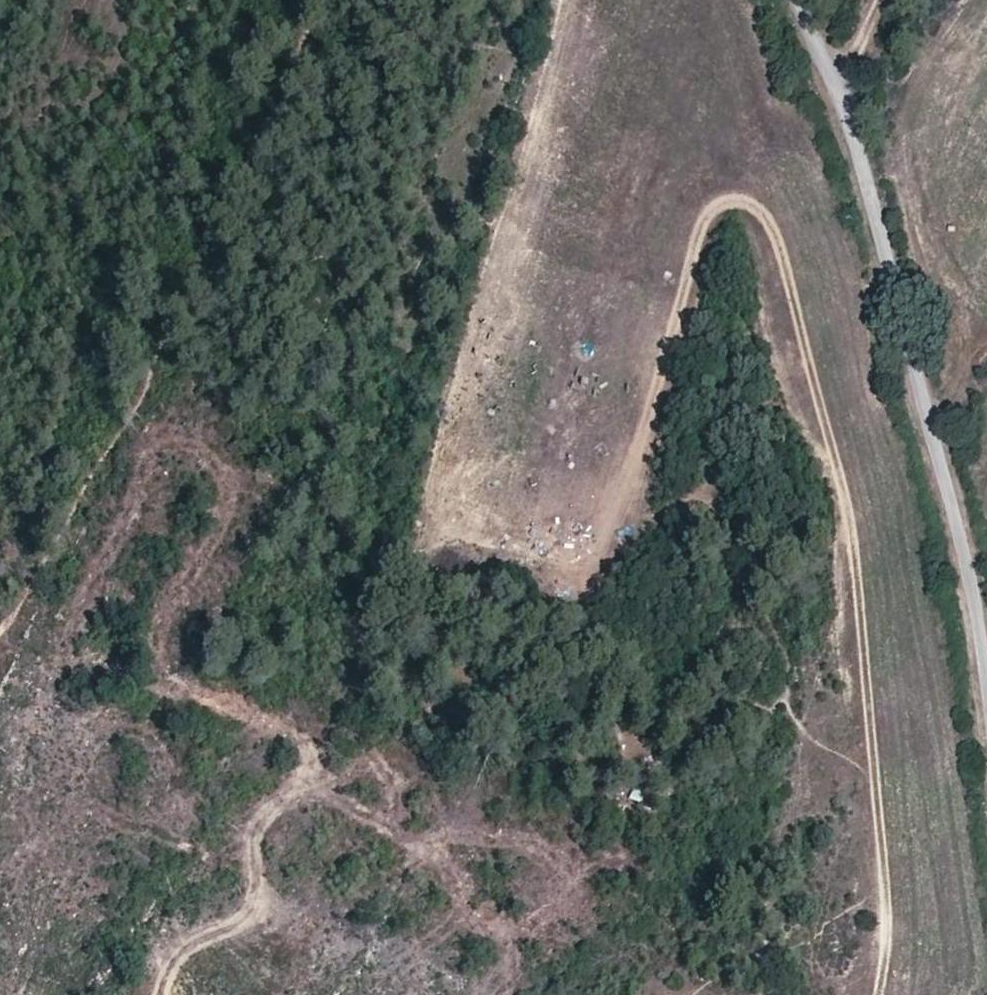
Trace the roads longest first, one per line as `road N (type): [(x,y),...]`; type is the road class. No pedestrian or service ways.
road 1 (unclassified): [(796,0),(846,110),(938,456),(986,692)]

